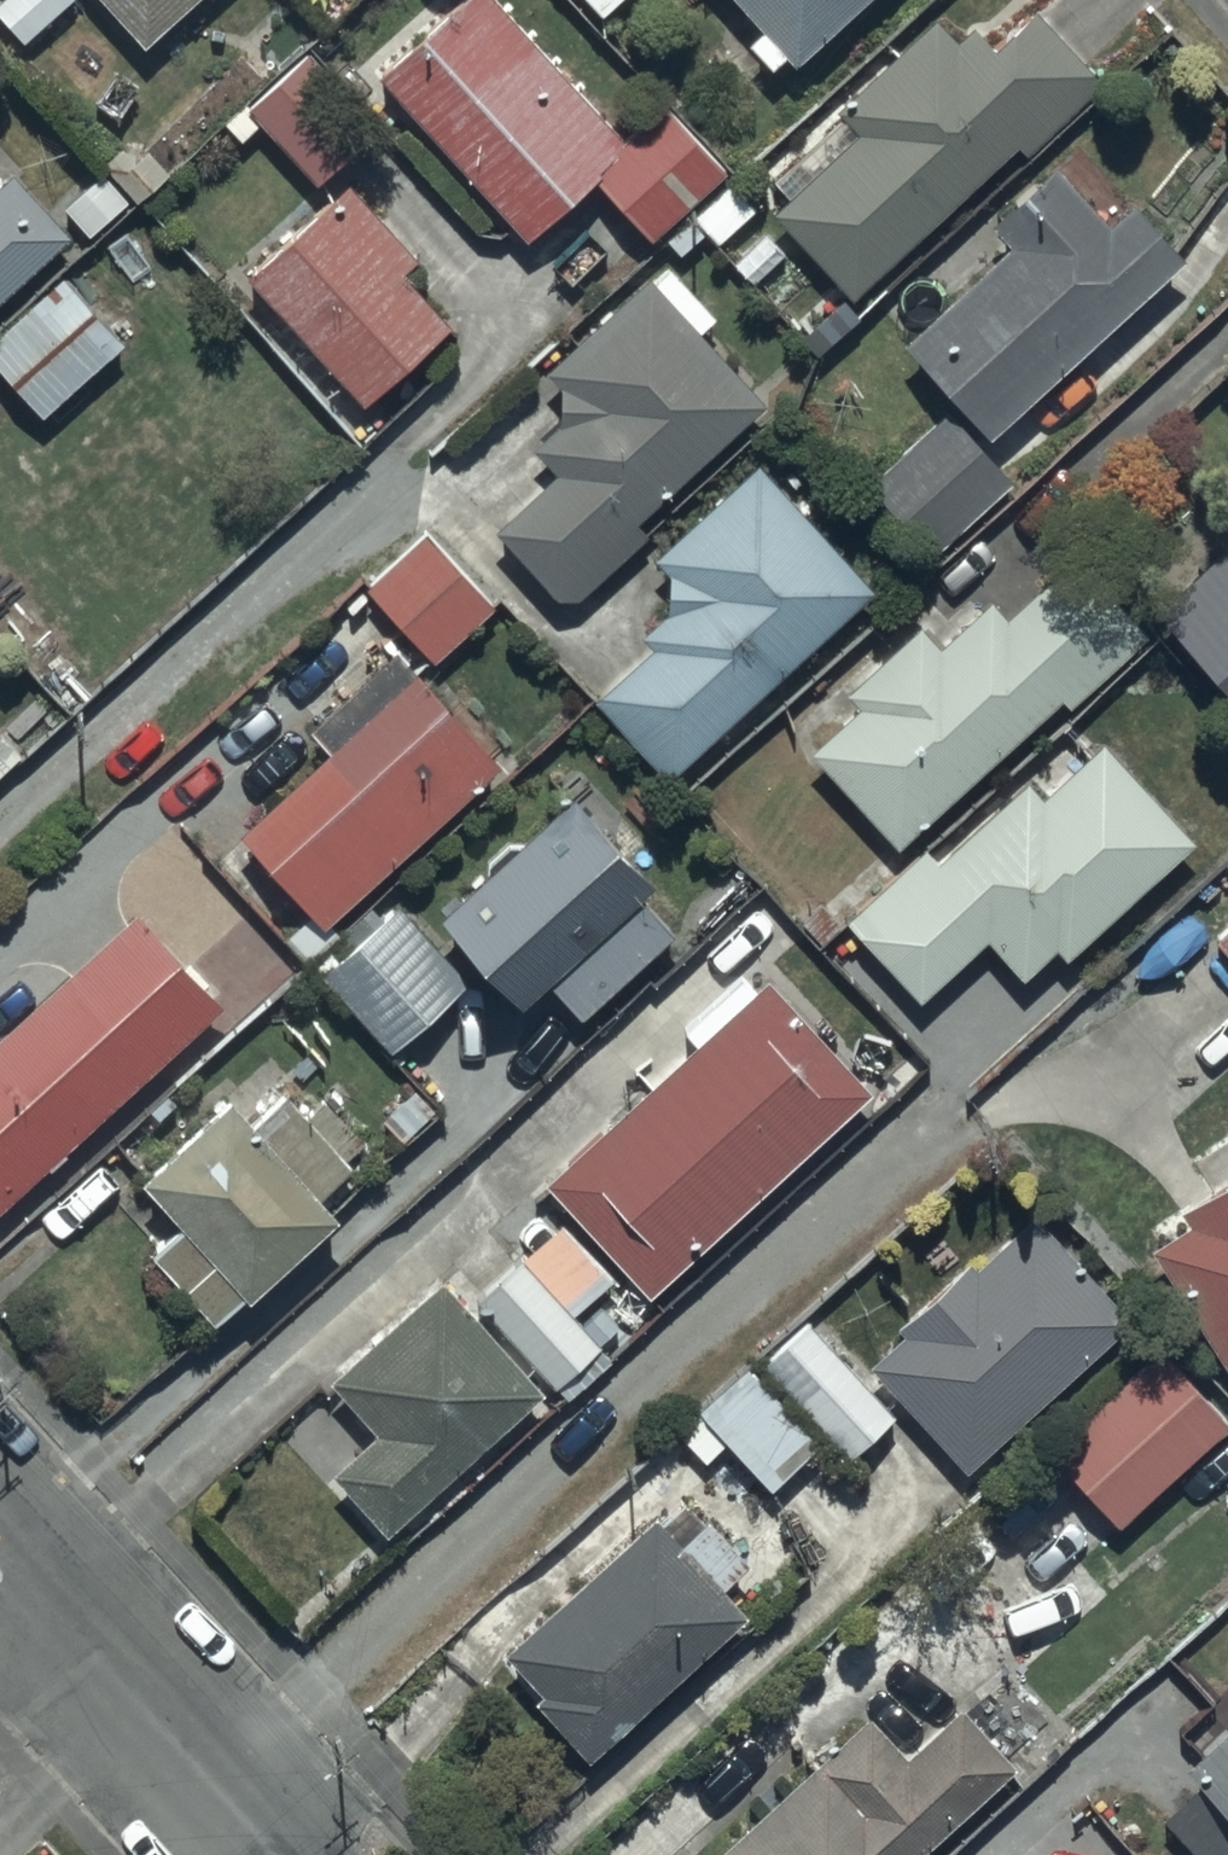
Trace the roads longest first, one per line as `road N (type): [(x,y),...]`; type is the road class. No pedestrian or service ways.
road 1 (residential): [(282,1854),(0,1547)]

